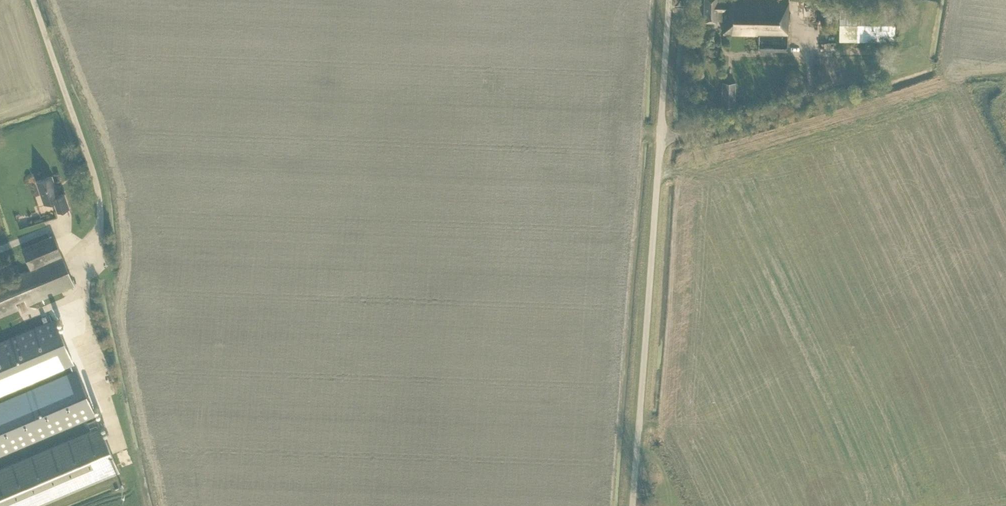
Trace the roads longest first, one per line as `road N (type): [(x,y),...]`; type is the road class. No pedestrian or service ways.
road 1 (unclassified): [(632,505),(670,0)]

